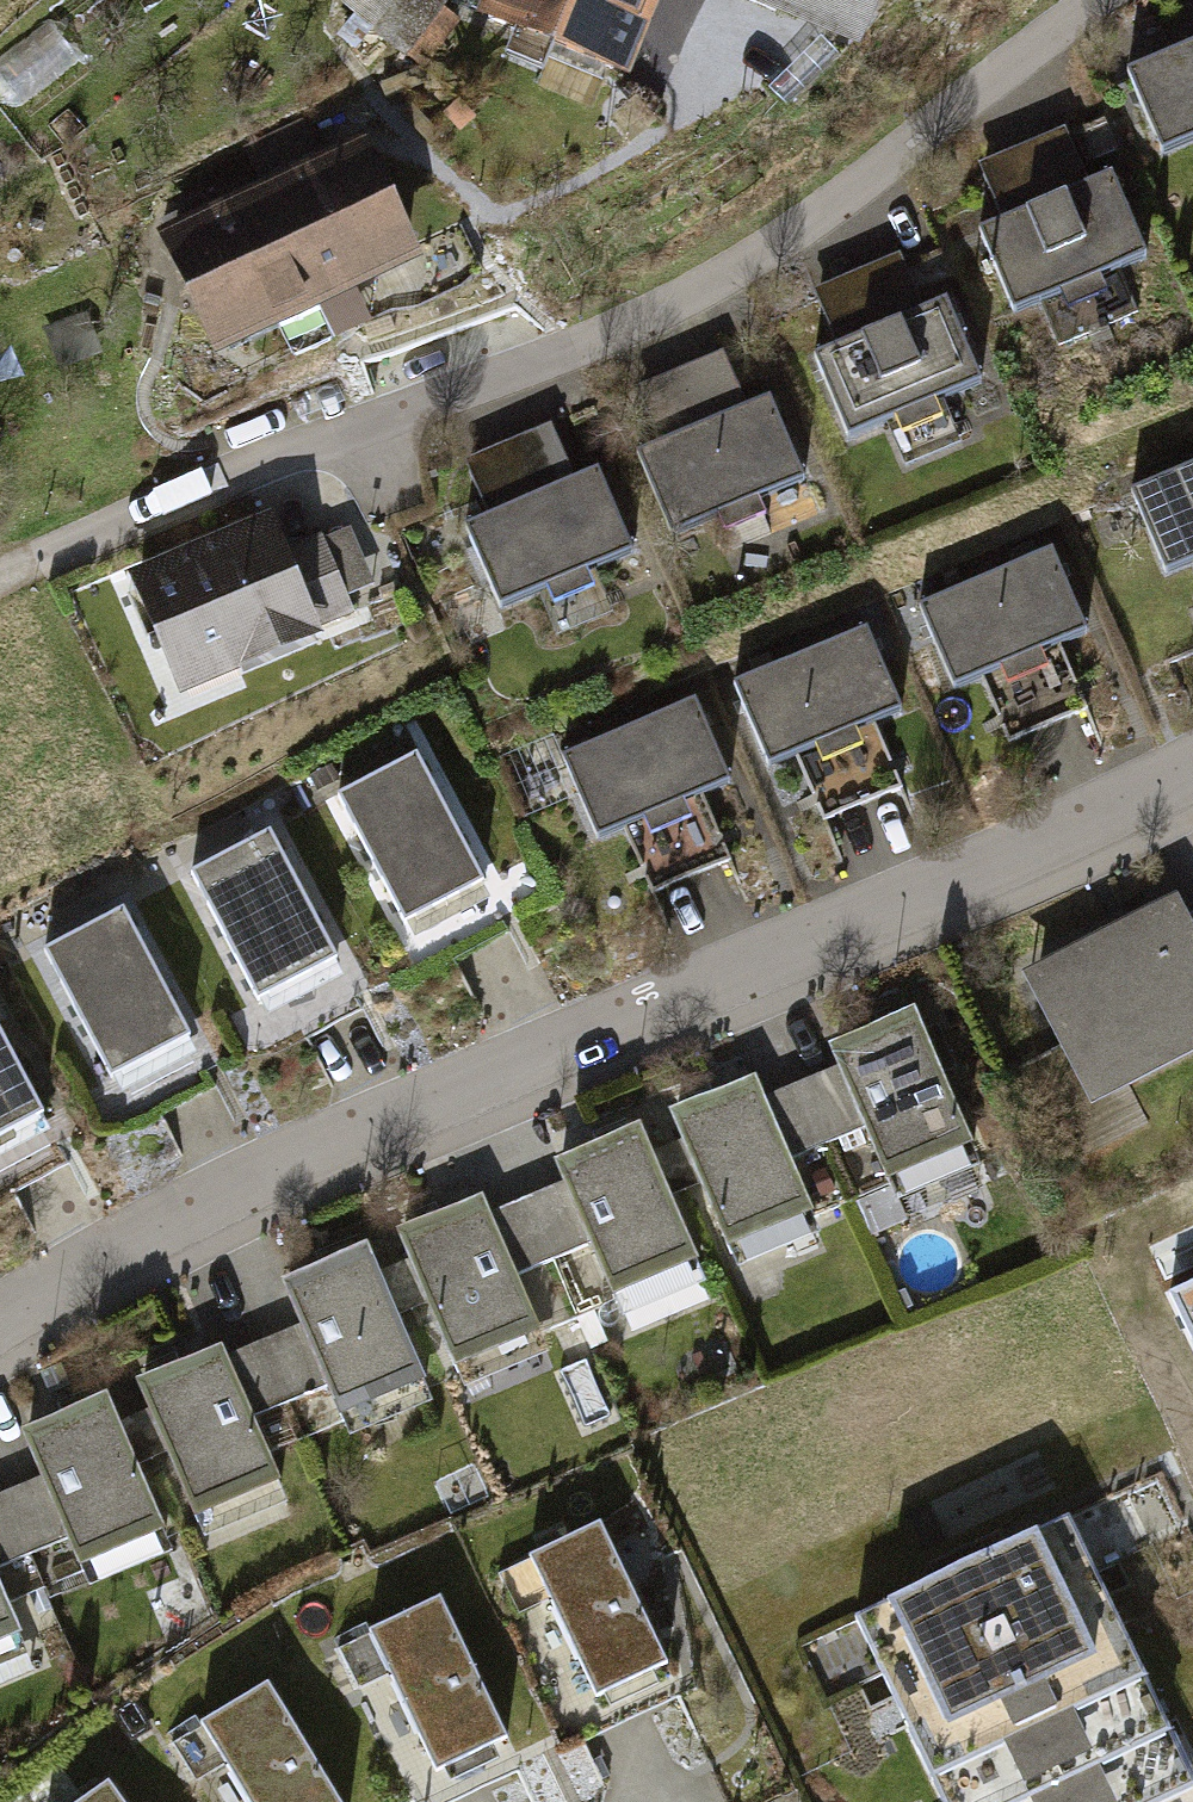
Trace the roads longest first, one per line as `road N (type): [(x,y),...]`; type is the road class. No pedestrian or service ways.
road 1 (residential): [(1192,774),(987,872),(304,1156),(0,1332)]
road 2 (residential): [(38,560),(206,481),(644,317),(822,209),(1094,0)]

